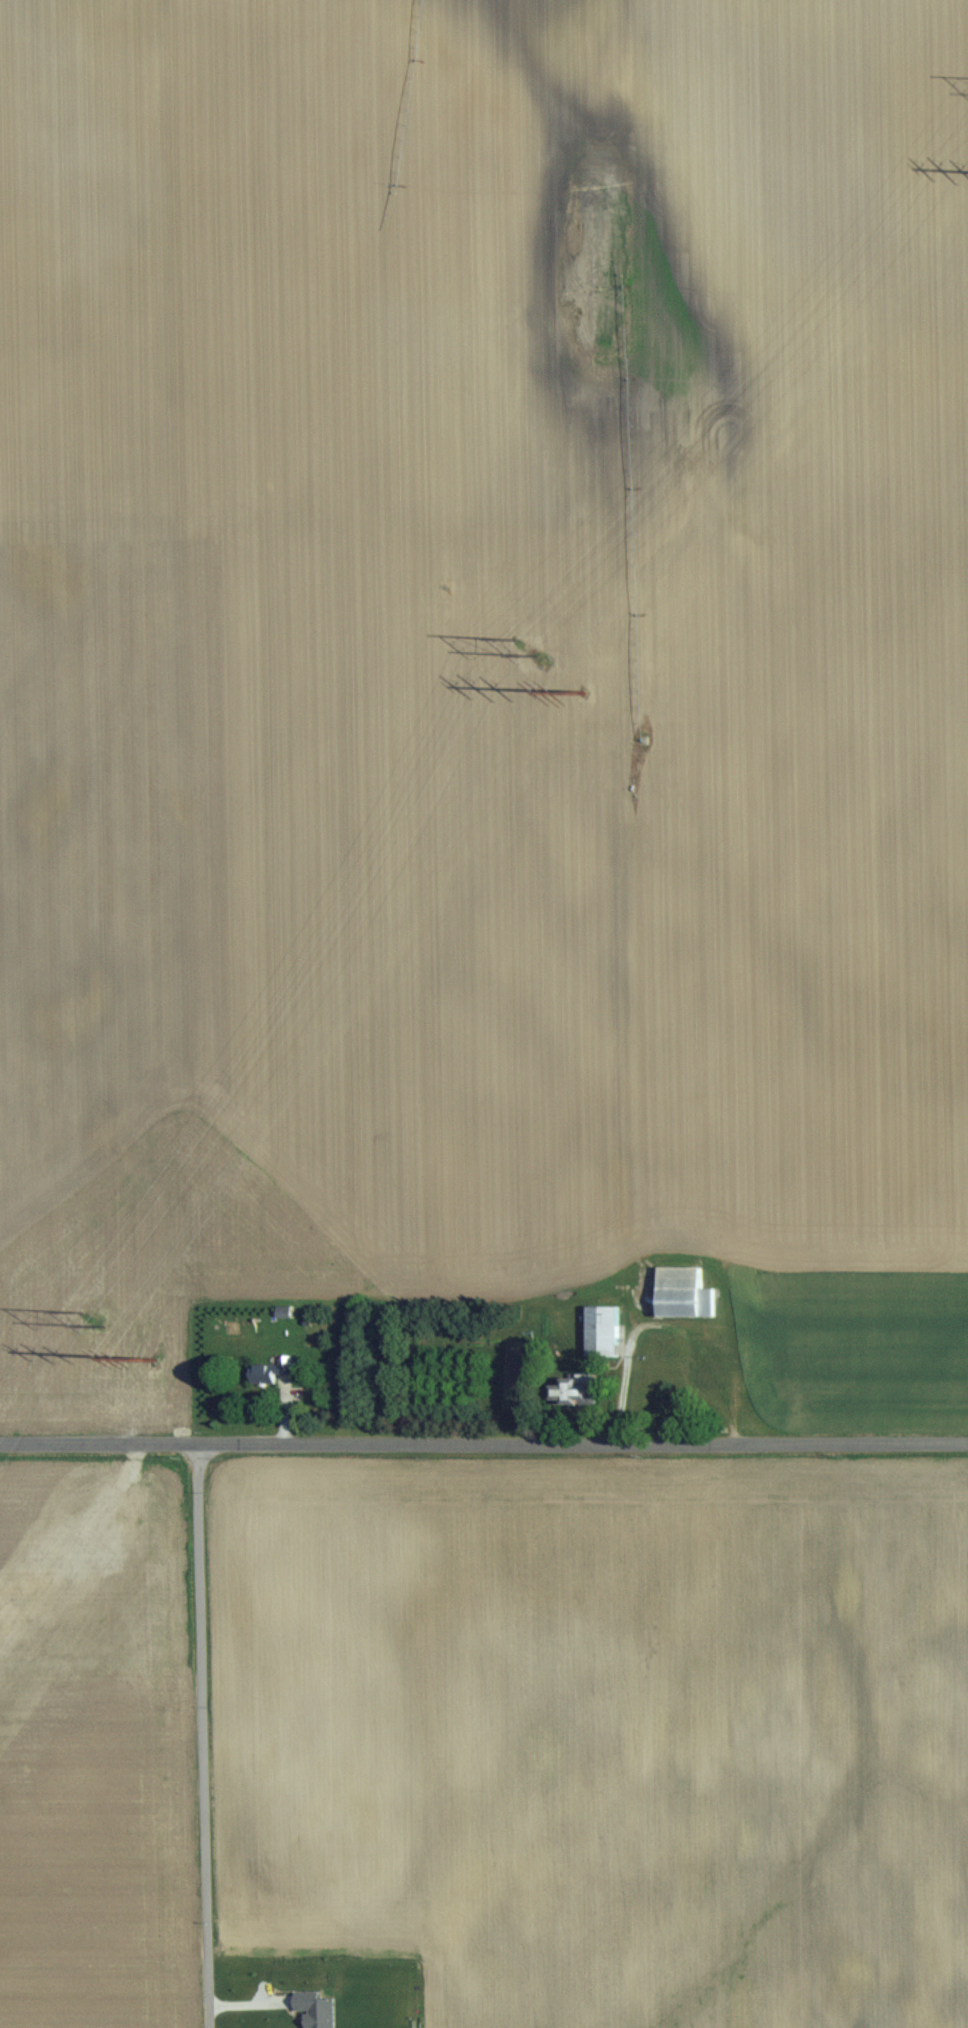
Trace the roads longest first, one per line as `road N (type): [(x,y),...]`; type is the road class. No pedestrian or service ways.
road 1 (residential): [(0,1442),(967,1443)]
road 2 (residential): [(209,2027),(197,1442)]

